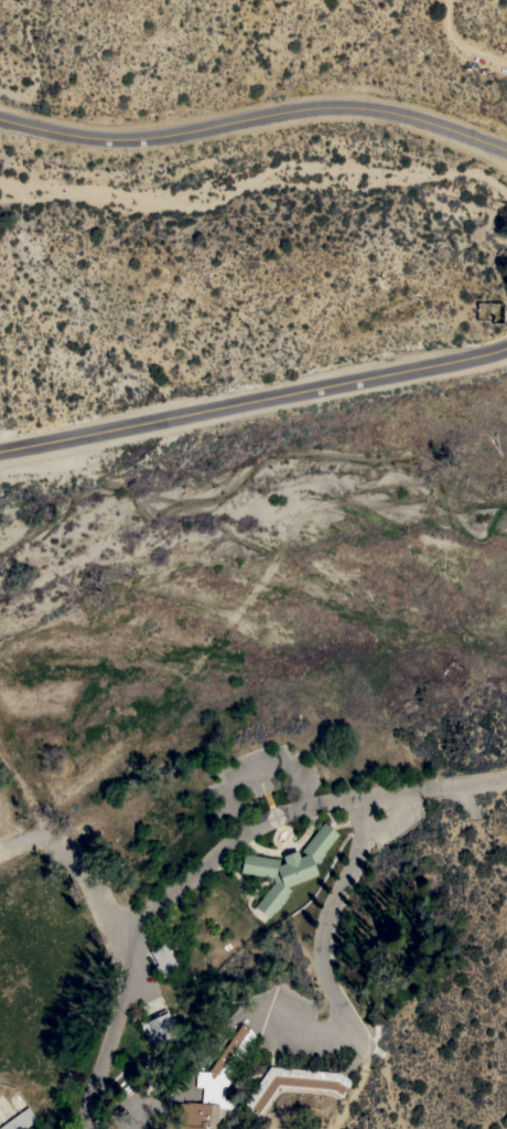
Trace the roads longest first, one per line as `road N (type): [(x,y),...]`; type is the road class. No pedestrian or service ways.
road 1 (residential): [(0,455),(421,384),(506,352)]
road 2 (secondary): [(0,120),(90,142),(138,142),(323,110),(370,113),(506,152)]

